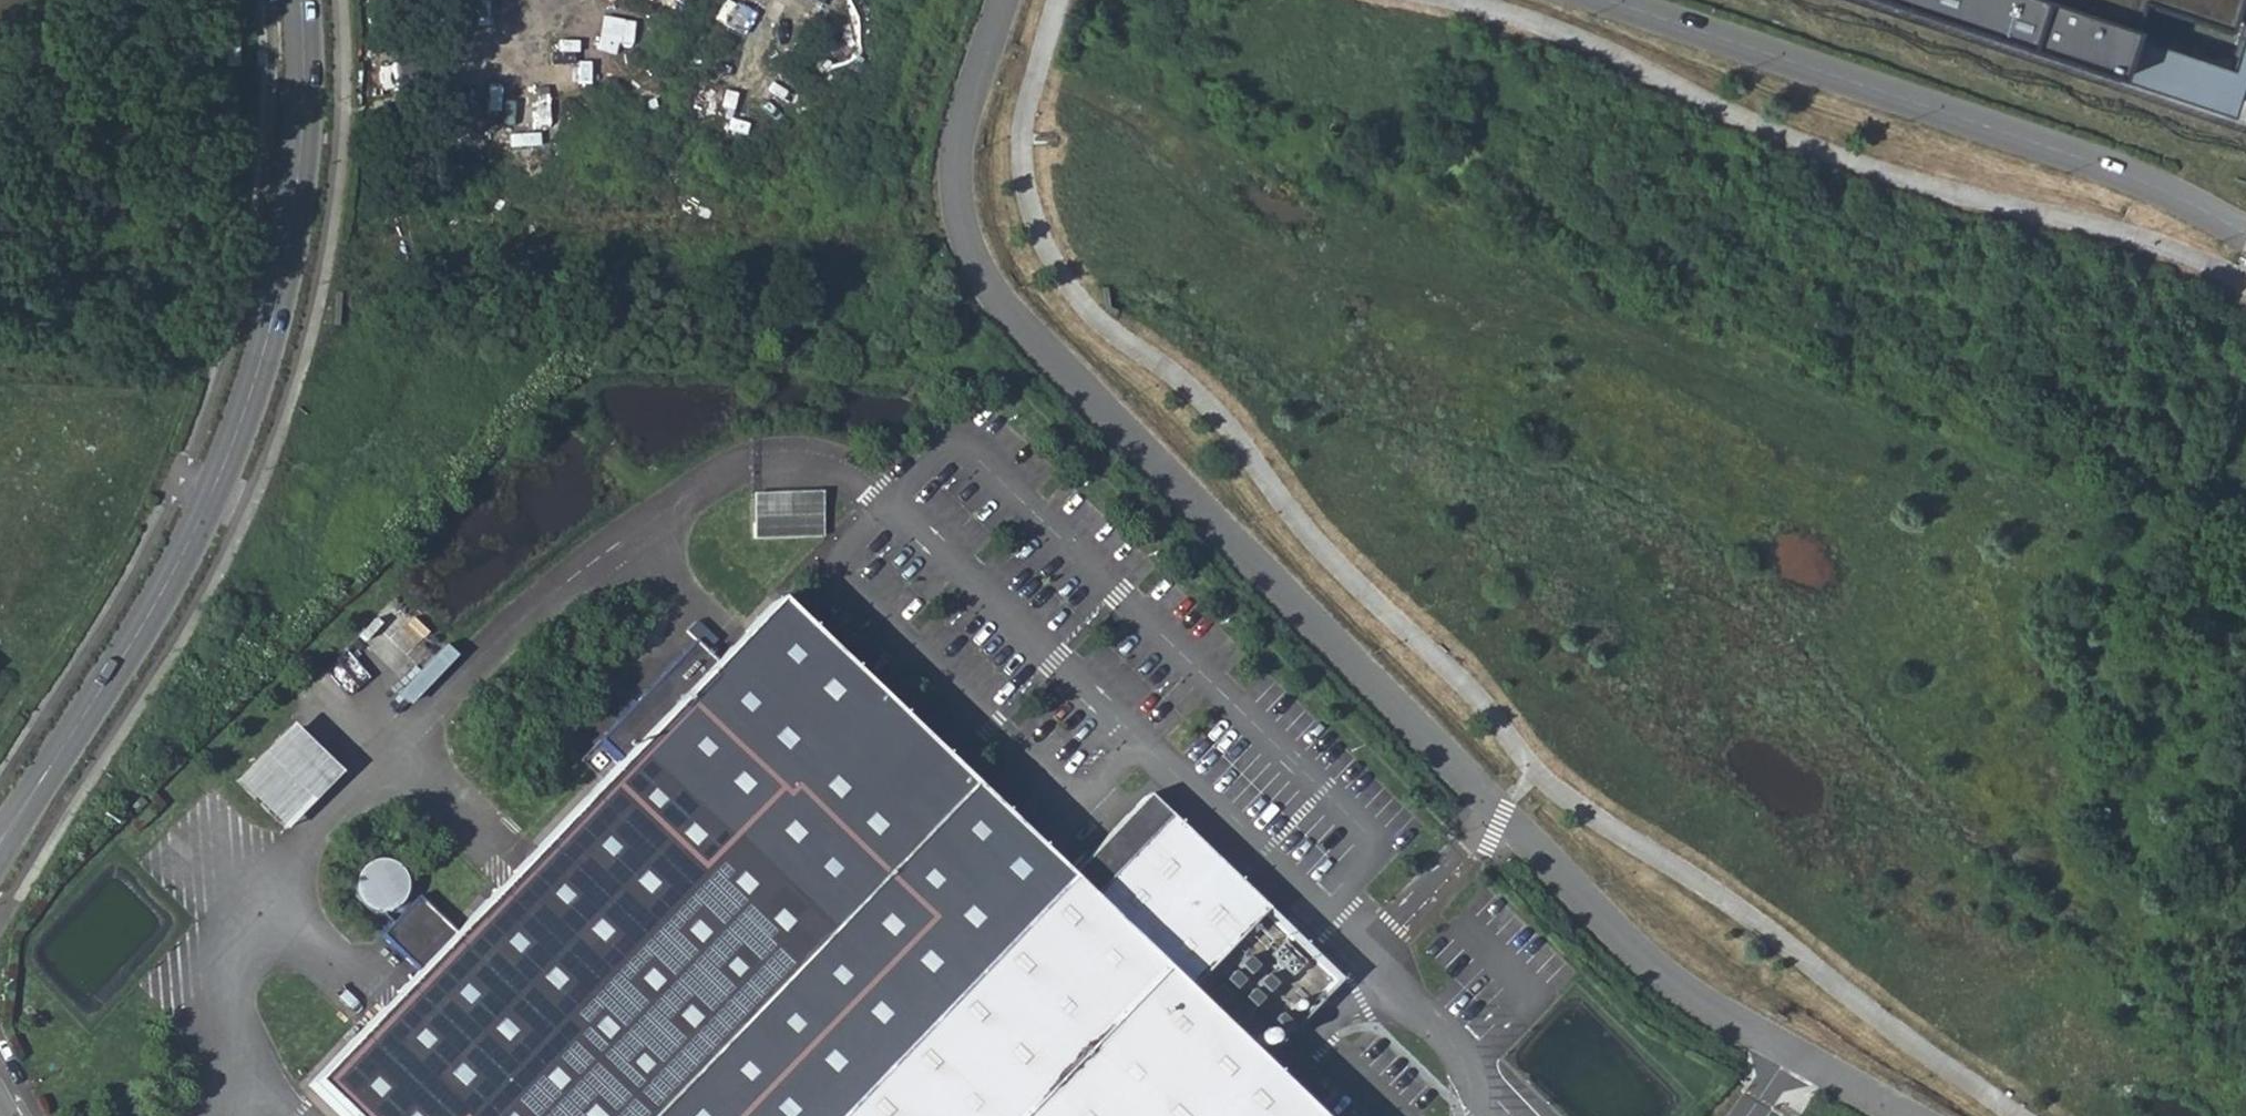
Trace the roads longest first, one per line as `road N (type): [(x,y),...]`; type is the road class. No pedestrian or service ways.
road 1 (unclassified): [(1901,1115),(1697,1003),(1638,955),(989,292),(962,230),(954,164),(1002,0)]
road 2 (tertiary): [(48,770),(142,626),(235,435),(287,236),(306,73),(304,0)]
road 3 (unclassified): [(1619,0),(2099,158),(2245,225)]

